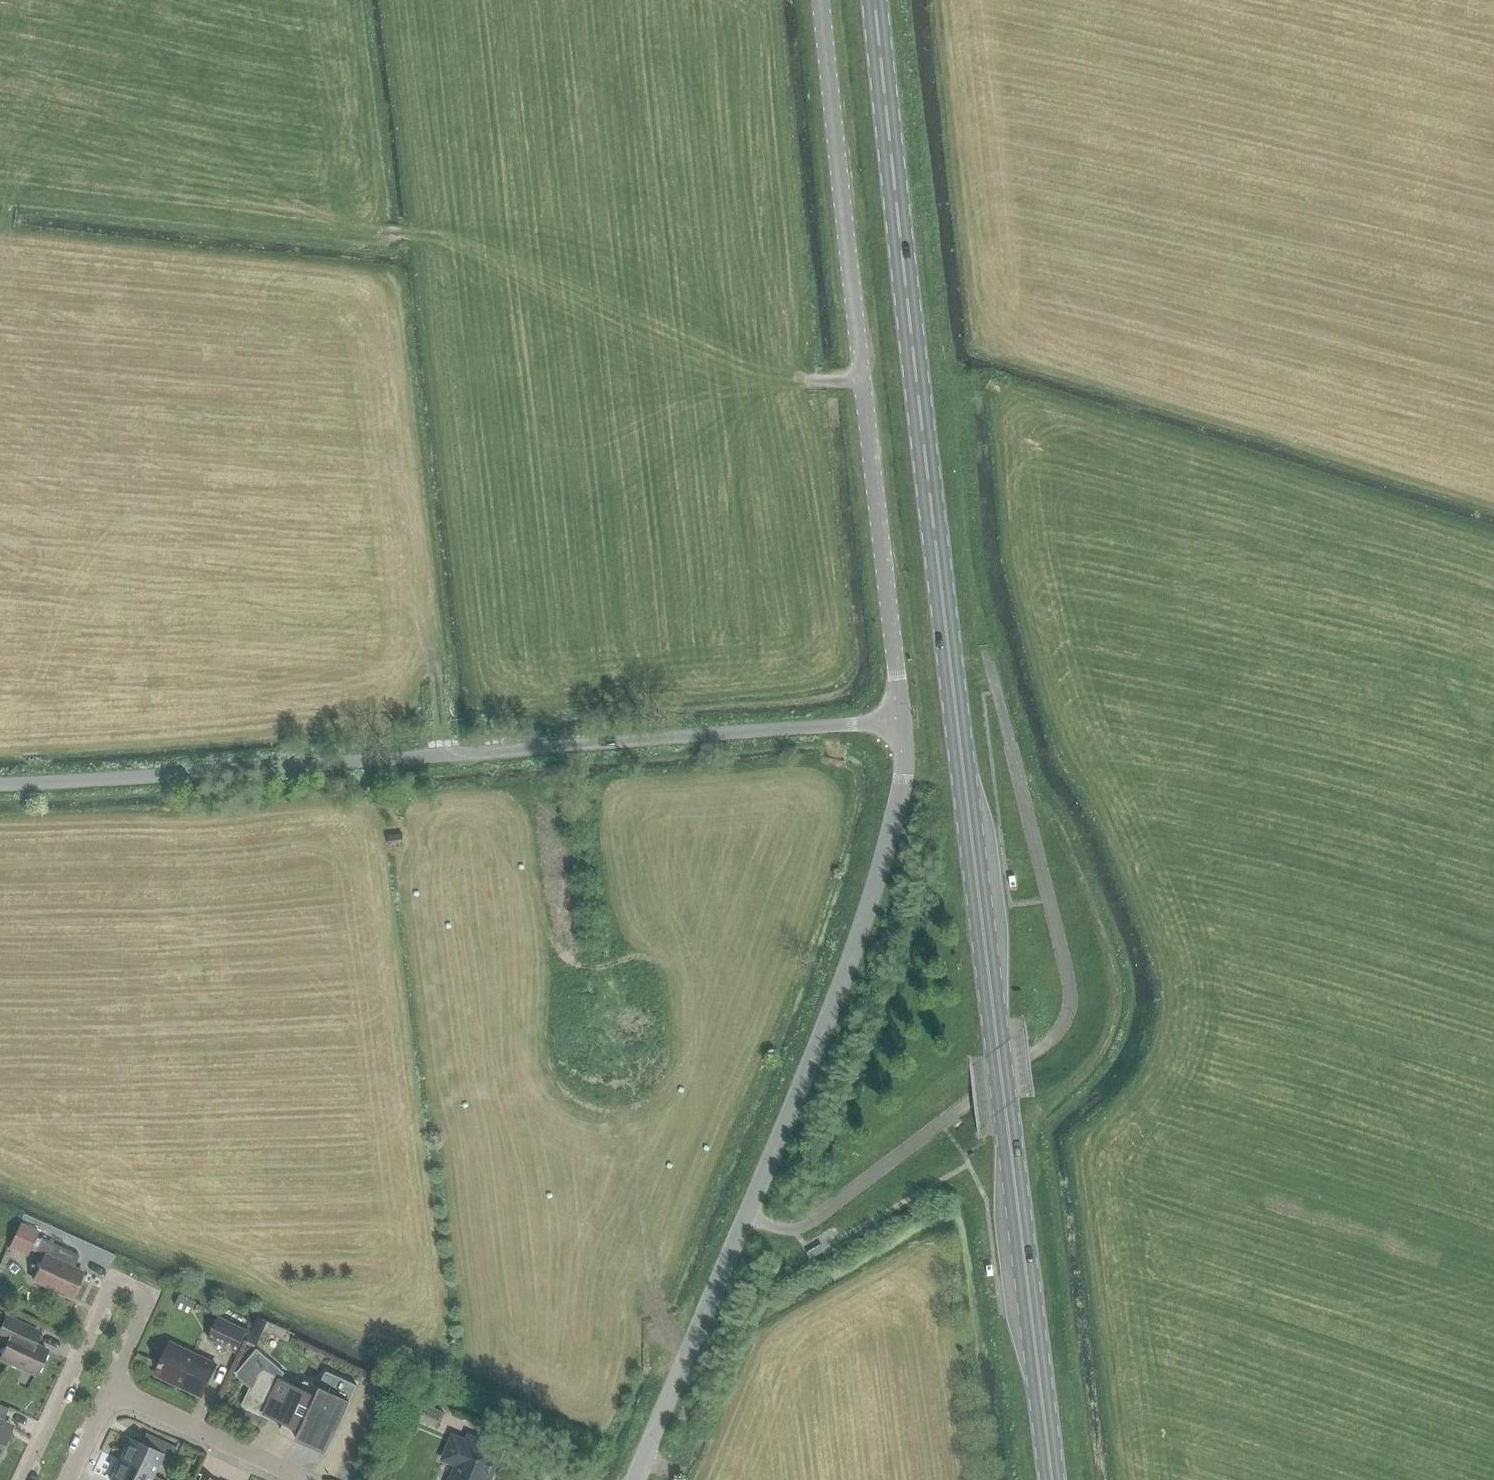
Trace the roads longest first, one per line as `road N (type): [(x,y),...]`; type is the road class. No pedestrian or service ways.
road 1 (primary): [(1052,1479),(876,0)]
road 2 (unclassified): [(900,719),(0,783)]
road 3 (unclassified): [(633,1479),(876,885),(902,782),(900,719)]
road 4 (unclassified): [(900,719),(821,0)]
road 5 (residential): [(112,1393),(154,1300),(112,1281),(21,1479)]
road 6 (residential): [(294,1479),(112,1393)]

